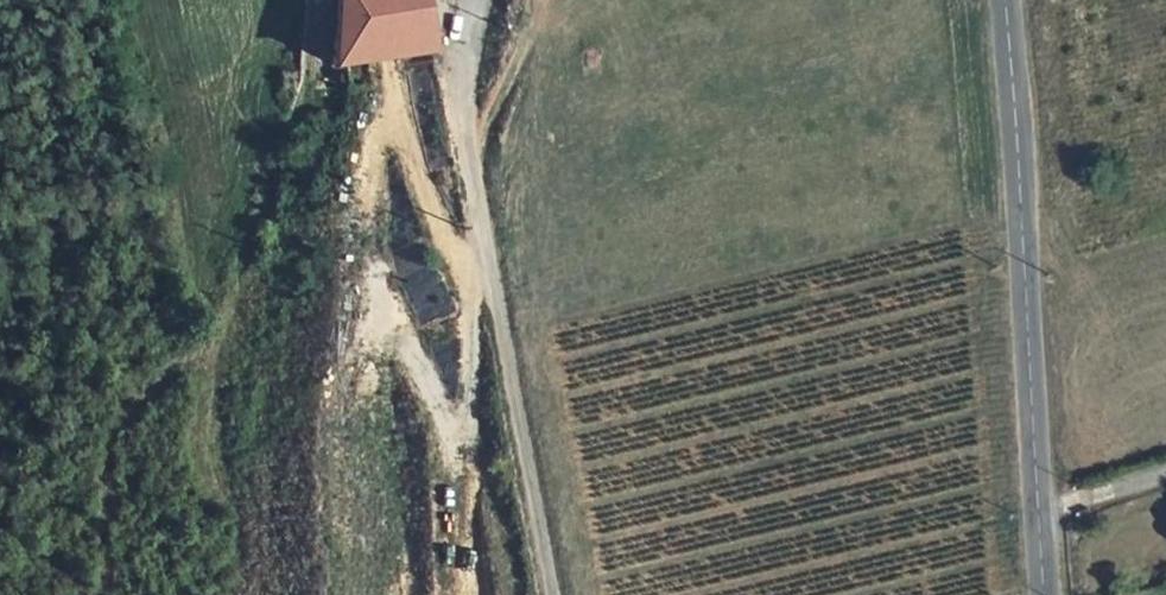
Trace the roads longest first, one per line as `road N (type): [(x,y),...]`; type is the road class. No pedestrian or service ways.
road 1 (unclassified): [(555,594),(470,159),(466,83),(477,0)]
road 2 (tertiary): [(1004,0),(1038,594)]

